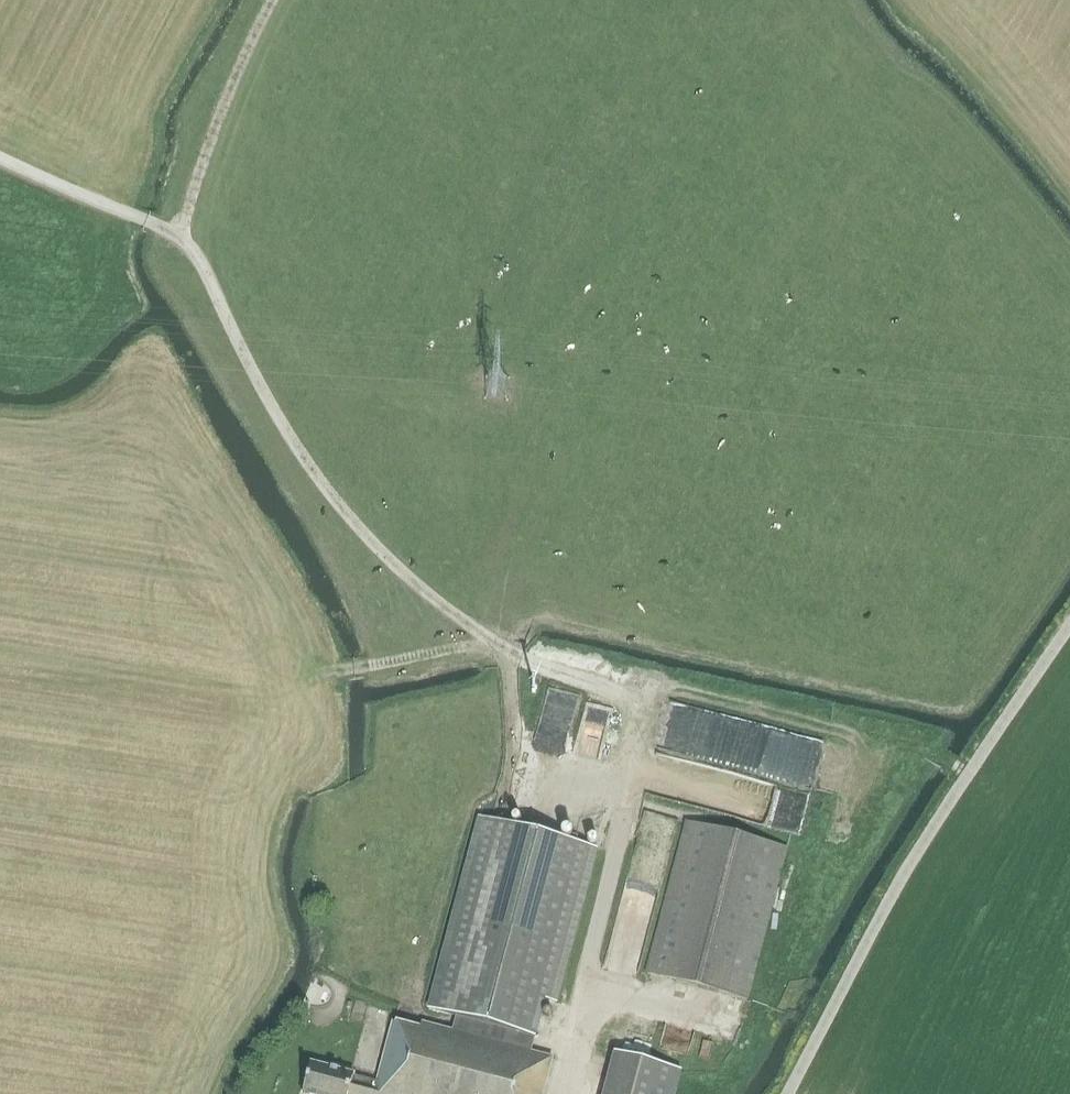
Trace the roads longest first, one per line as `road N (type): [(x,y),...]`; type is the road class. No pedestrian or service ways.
road 1 (track): [(556,1093),(651,702),(524,660),(429,594),(324,488),(181,236),(0,156)]
road 2 (track): [(181,236),(235,72),(270,0)]
road 3 (track): [(506,648),(523,768),(534,781),(625,806)]
road 4 (track): [(369,666),(493,639)]

